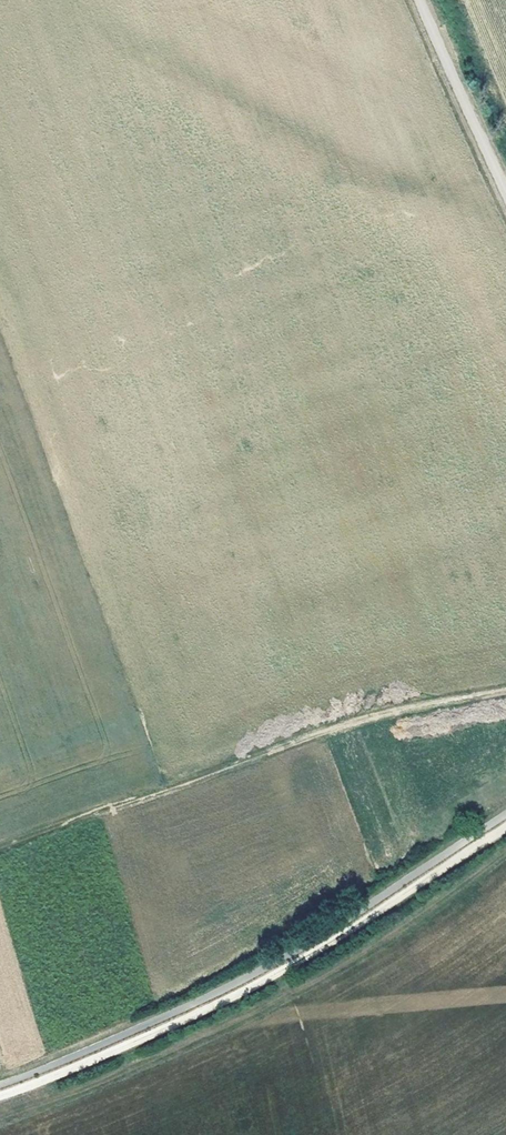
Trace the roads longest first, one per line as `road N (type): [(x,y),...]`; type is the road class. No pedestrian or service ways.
road 1 (unclassified): [(505,193),(420,0)]

